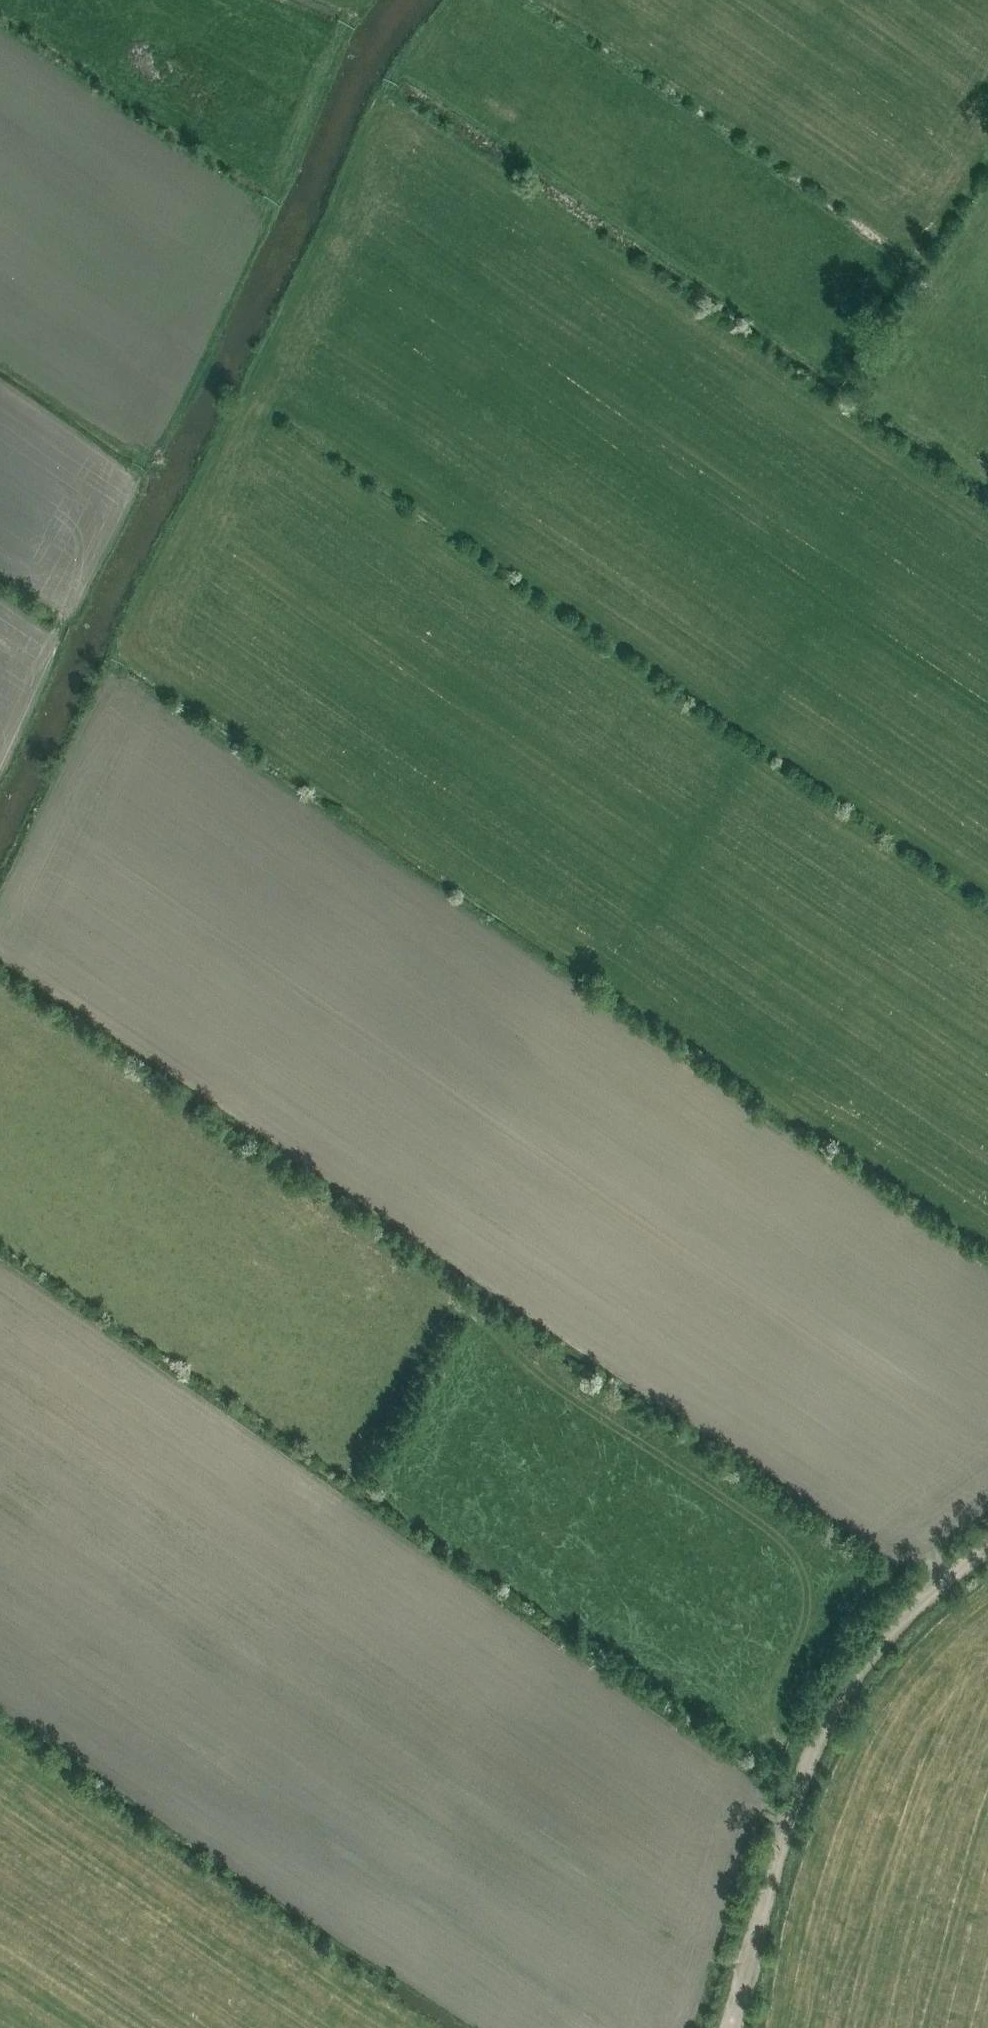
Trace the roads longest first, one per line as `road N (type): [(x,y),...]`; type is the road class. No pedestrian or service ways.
road 1 (track): [(730,2027),(832,1730),(893,1645),(987,1552)]

